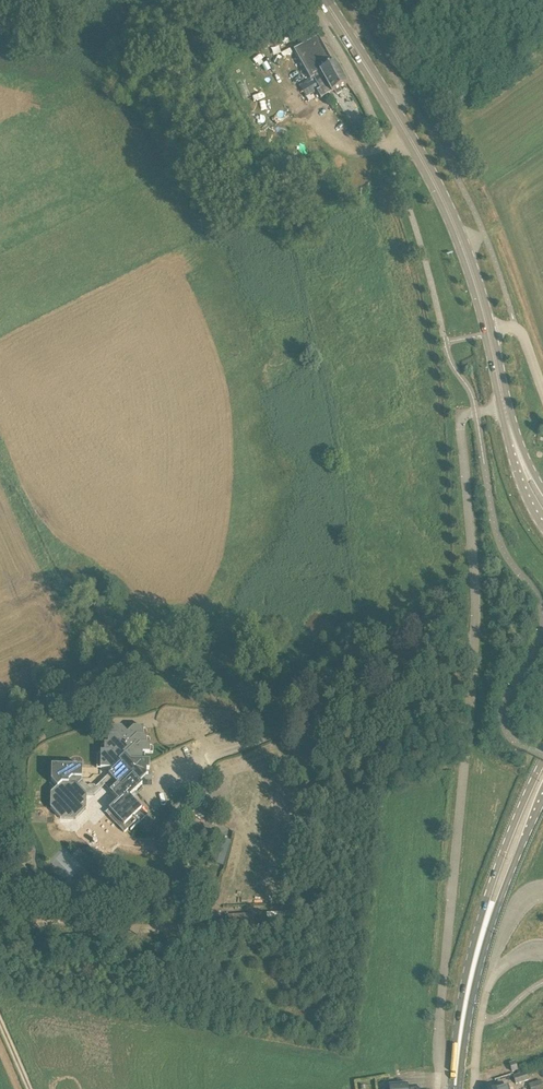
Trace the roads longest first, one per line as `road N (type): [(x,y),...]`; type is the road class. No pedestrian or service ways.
road 1 (secondary): [(488,332),(446,206),(323,0)]
road 2 (primary): [(542,761),(484,905),(459,1048)]
road 3 (primary): [(459,1048),(486,941),(542,802)]
road 4 (unknown): [(448,0),(505,73),(509,95),(420,154)]

